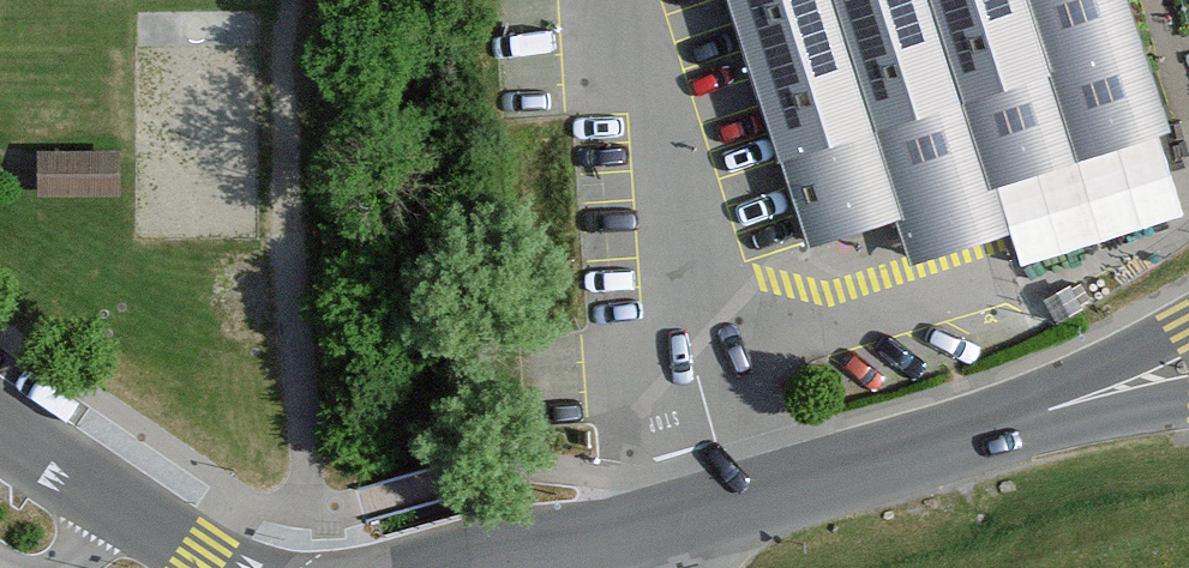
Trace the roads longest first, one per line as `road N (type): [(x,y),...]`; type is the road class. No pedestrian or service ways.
road 1 (unclassified): [(1003,423),(462,567)]
road 2 (unclassified): [(0,430),(215,567)]
road 3 (unclassified): [(1188,318),(1003,423)]
road 4 (unclassified): [(1003,423),(1188,403)]

